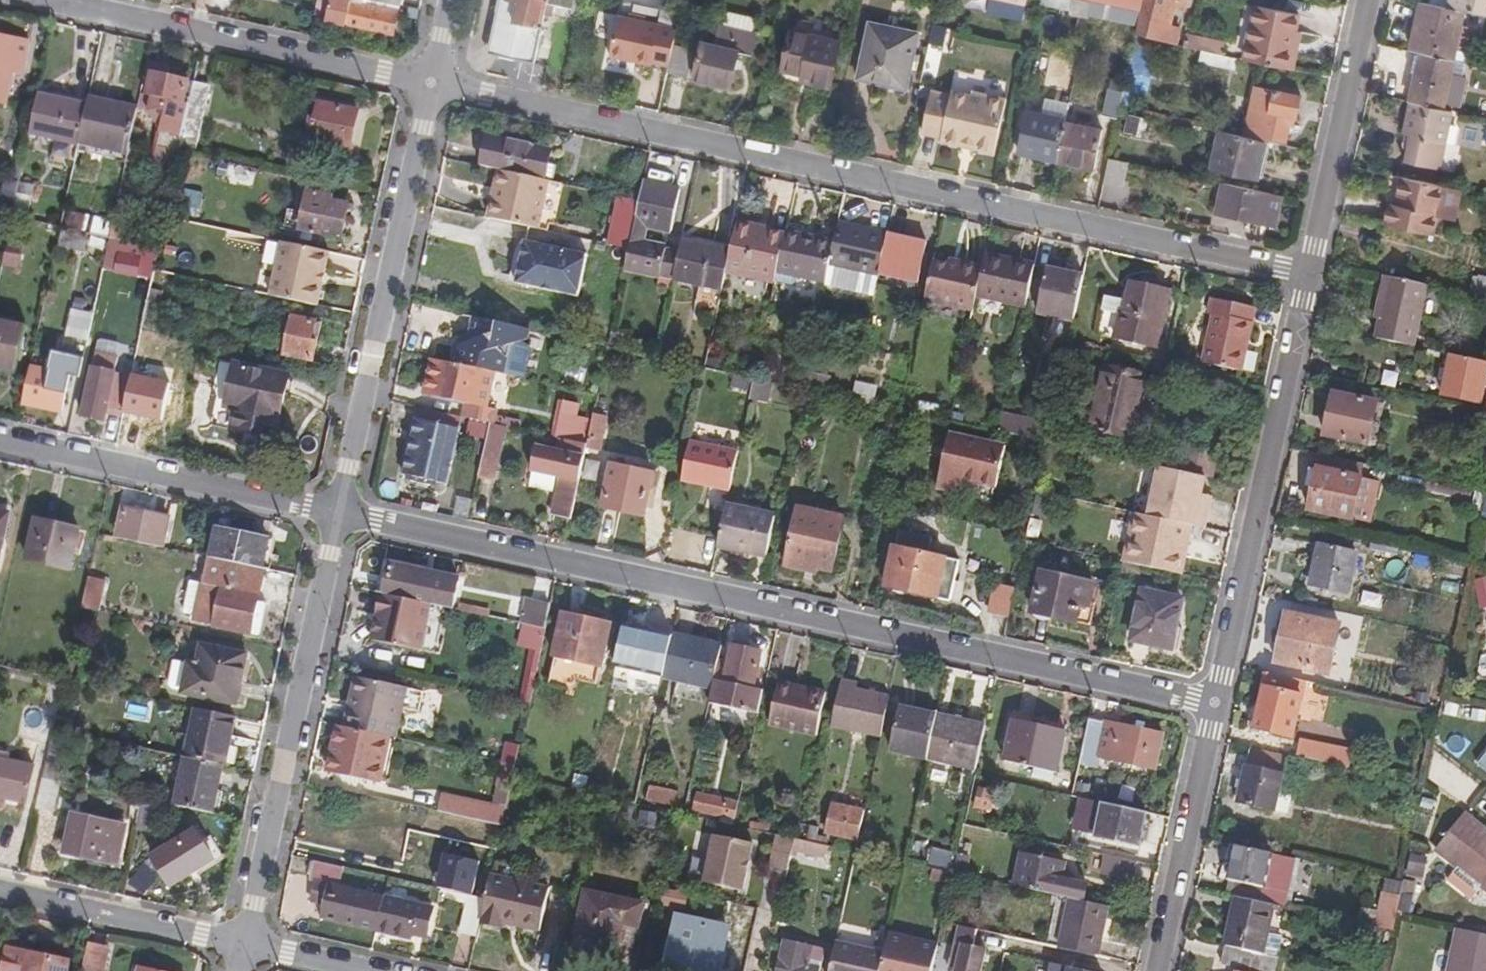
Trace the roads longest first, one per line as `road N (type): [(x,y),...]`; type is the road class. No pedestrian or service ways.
road 1 (residential): [(1304,274),(431,83)]
road 2 (residential): [(1210,704),(338,514)]
road 3 (residential): [(431,83),(338,514)]
road 4 (residential): [(338,514),(245,945)]
road 5 (residential): [(1210,704),(1304,274)]
road 6 (residential): [(431,83),(50,0)]
road 7 (residential): [(338,514),(0,440)]
road 8 (residential): [(1304,274),(1364,0)]
road 9 (residential): [(1152,970),(1210,704)]
road 10 (residential): [(245,945),(0,891)]
road 11 (residential): [(365,970),(245,945)]

